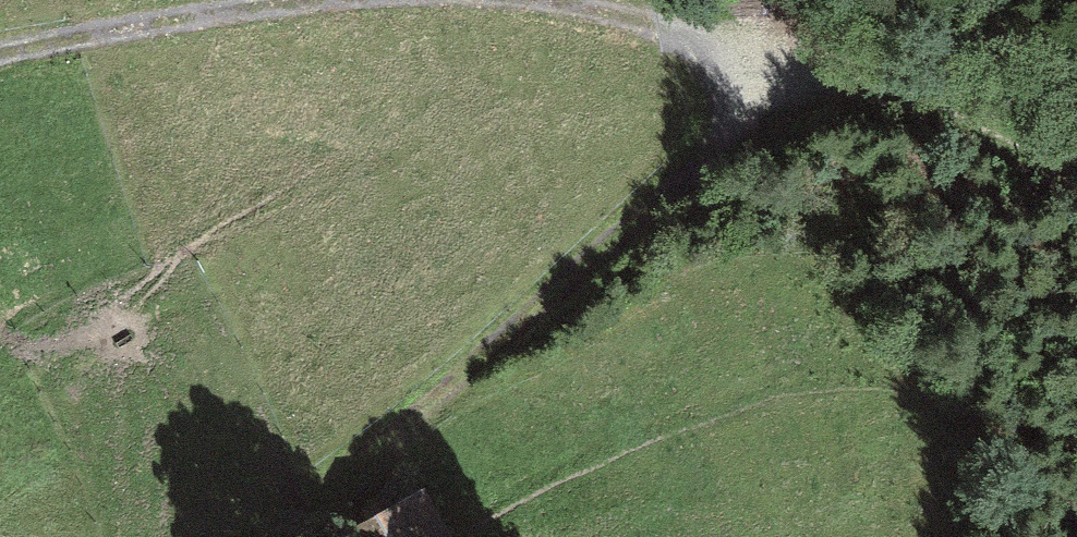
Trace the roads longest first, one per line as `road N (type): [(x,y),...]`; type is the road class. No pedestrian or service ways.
road 1 (track): [(509,0),(591,10),(693,41),(739,81),(735,118),(636,220),(351,467)]
road 2 (track): [(739,81),(947,123),(1076,208)]
road 3 (track): [(0,56),(152,21),(340,0)]

